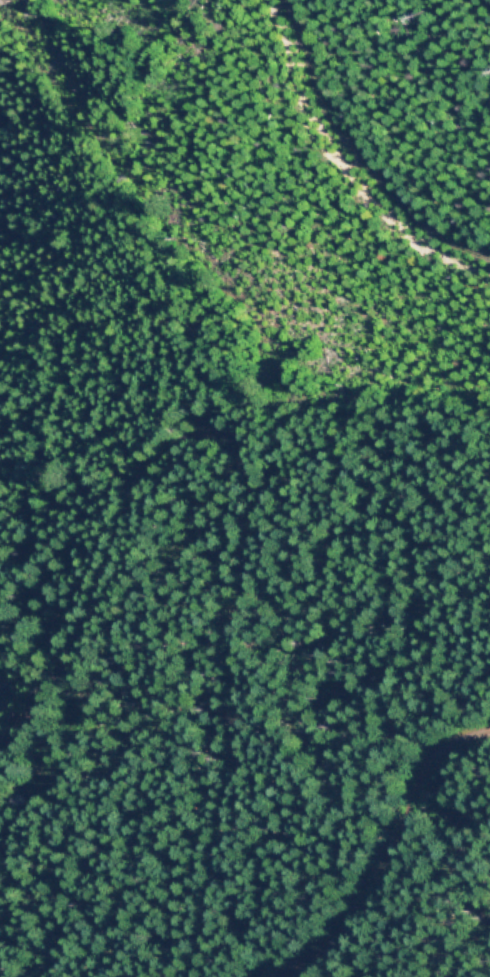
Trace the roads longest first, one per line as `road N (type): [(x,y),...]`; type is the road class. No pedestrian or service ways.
road 1 (track): [(195,976),(208,800),(254,522),(229,427),(175,419),(78,608),(0,702)]
road 2 (track): [(489,274),(416,248),(274,0)]
road 3 (track): [(307,976),(317,974),(371,877),(388,813),(438,771),(489,761)]

